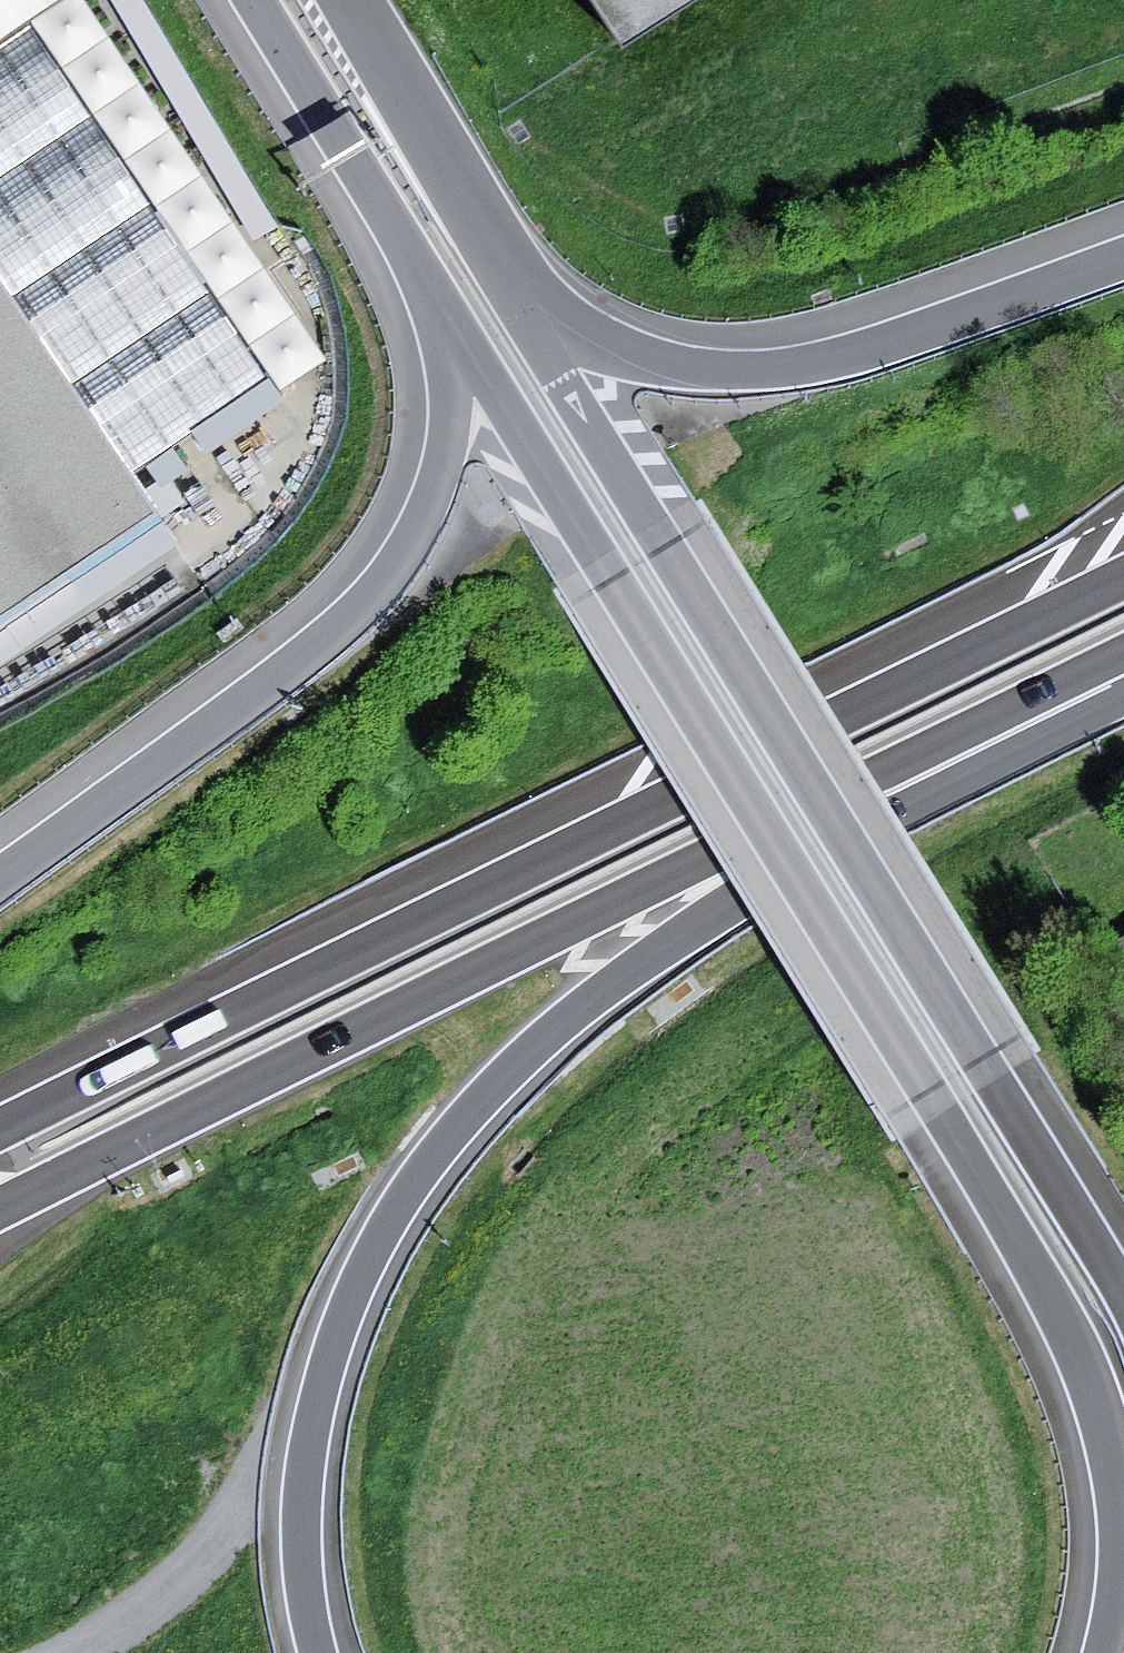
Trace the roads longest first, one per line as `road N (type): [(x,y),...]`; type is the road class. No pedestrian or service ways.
road 1 (trunk): [(1123,578),(0,1127)]
road 2 (trunk): [(1123,1284),(493,261)]
road 3 (trunk): [(0,1207),(526,950),(970,747)]
road 4 (motorway): [(321,1652),(302,1532),(307,1450),(346,1311),(393,1214),(473,1110),(534,1048),(784,868)]
road 5 (motorway): [(784,868),(1011,1241),(1085,1381),(1116,1519),(1099,1652)]
road 6 (trunk): [(437,289),(443,426),(434,472),(386,568),(287,661),(0,870)]
road 7 (motorway): [(437,289),(784,868)]
road 8 (motorway): [(1123,253),(875,343),(787,363),(733,366),(618,338),(493,261)]
road 9 (trunk): [(258,0),(437,289)]
road 10 (trunk): [(493,261),(342,0)]
road 11 (motorway): [(784,868),(970,747)]
road 12 (trunk): [(970,747),(1123,673)]

